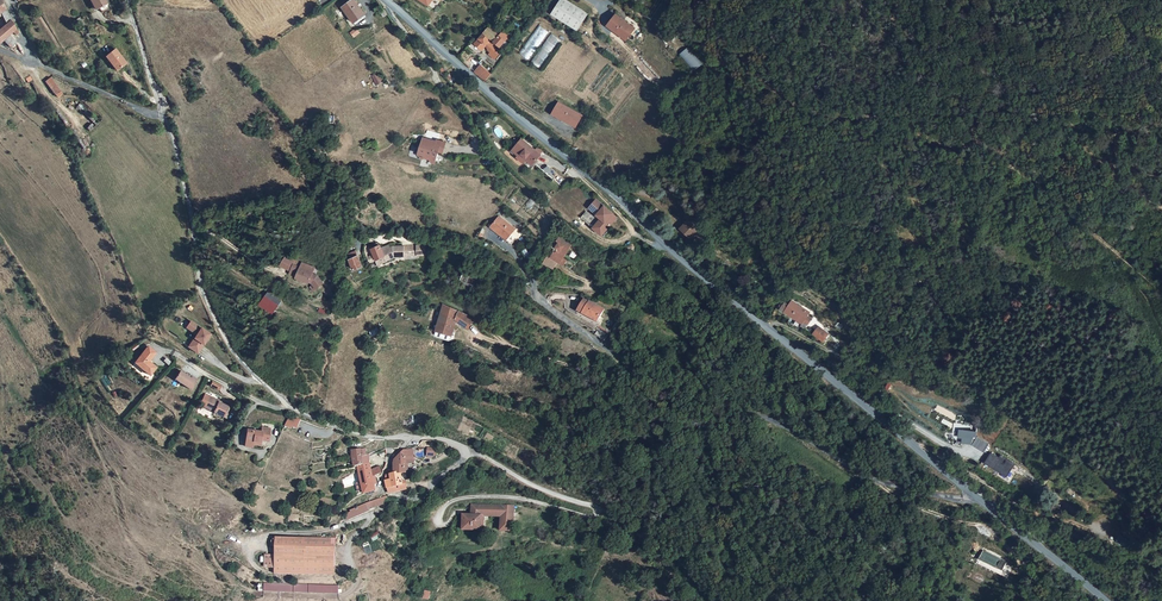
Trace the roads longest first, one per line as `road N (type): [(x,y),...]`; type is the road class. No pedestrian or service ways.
road 1 (tertiary): [(902,436),(719,296),(387,0)]
road 2 (track): [(645,0),(763,98),(802,117),(949,162),(1133,190),(1161,207)]
road 3 (unclassified): [(128,0),(177,145),(208,307),(233,350),(286,405)]
road 4 (track): [(808,366),(752,349),(634,287),(518,186),(474,129)]
road 5 (unclassified): [(286,405),(350,435),(422,437),(466,450),(542,492),(602,511)]
road 6 (track): [(1160,600),(1078,539),(902,436)]
road 7 (tertiary): [(902,436),(1104,600)]
road 8 (track): [(534,297),(457,246),(406,237),(357,242)]
road 9 (residential): [(286,405),(258,402),(174,353)]

